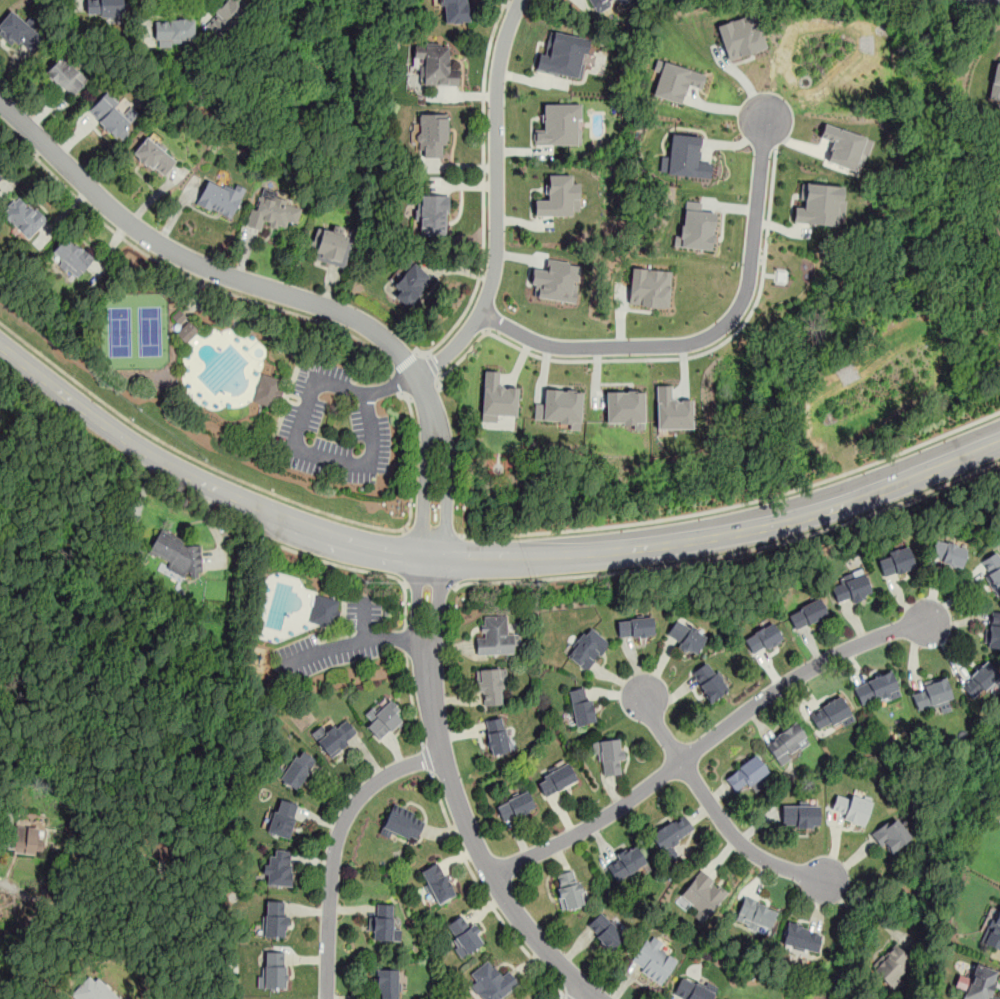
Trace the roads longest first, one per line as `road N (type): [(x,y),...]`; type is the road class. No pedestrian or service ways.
road 1 (tertiary): [(999,445),(786,525),(714,540),(584,556),(431,556),(326,534),(211,487),(111,426),(0,337)]
road 2 (residential): [(431,556),(435,431),(419,376),(400,353),(371,326),(338,311),(162,247),(0,102)]
road 3 (residential): [(490,872),(600,820),(806,669),(873,637),(928,624)]
road 4 (residential): [(431,556),(426,644),(433,715),(464,823),(511,908),(598,998)]
road 5 (residential): [(479,315),(559,347),(681,345),(722,328),(748,284),(766,110)]
road 6 (residential): [(419,376),(472,326),(493,276),(500,61),(520,0)]
road 7 (residential): [(442,755),(381,777),(342,825),(328,998)]
road 8 (residential): [(682,760),(735,839),(762,862),(825,882)]

